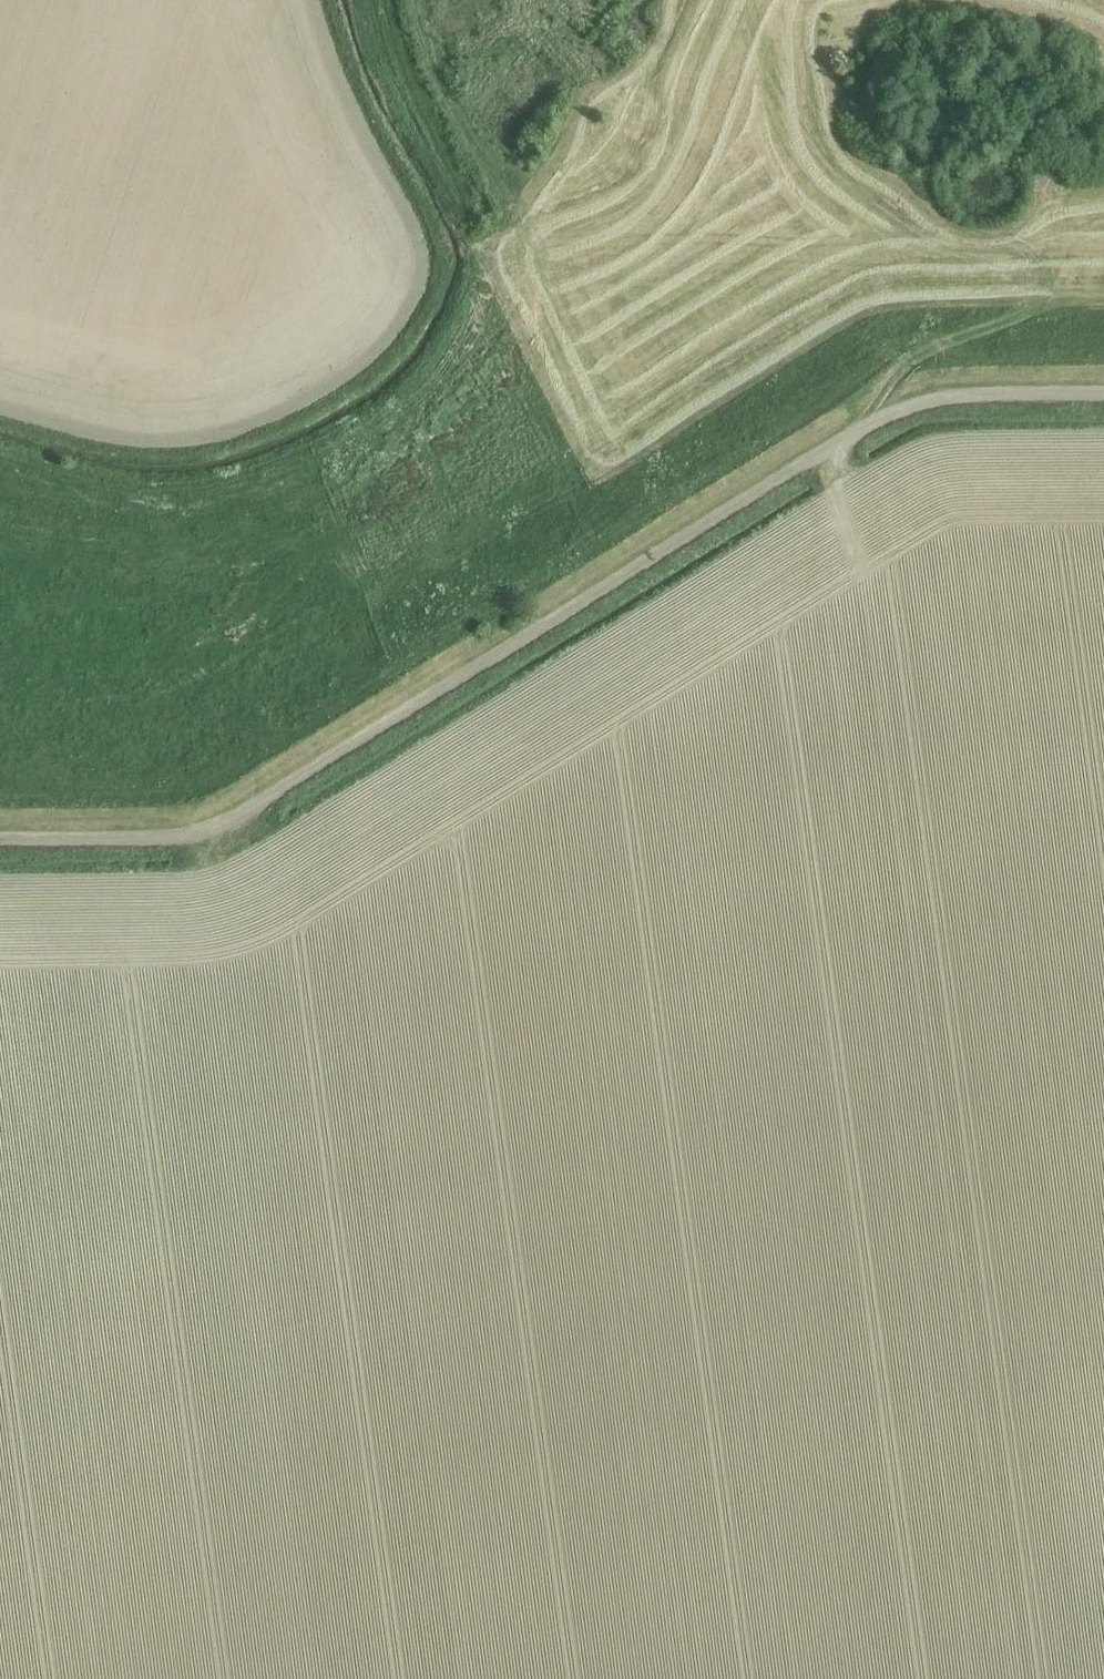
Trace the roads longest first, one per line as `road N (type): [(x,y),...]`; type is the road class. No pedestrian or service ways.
road 1 (unclassified): [(1103,396),(973,396),(921,403),(873,425),(223,827),(185,839),(0,841)]

